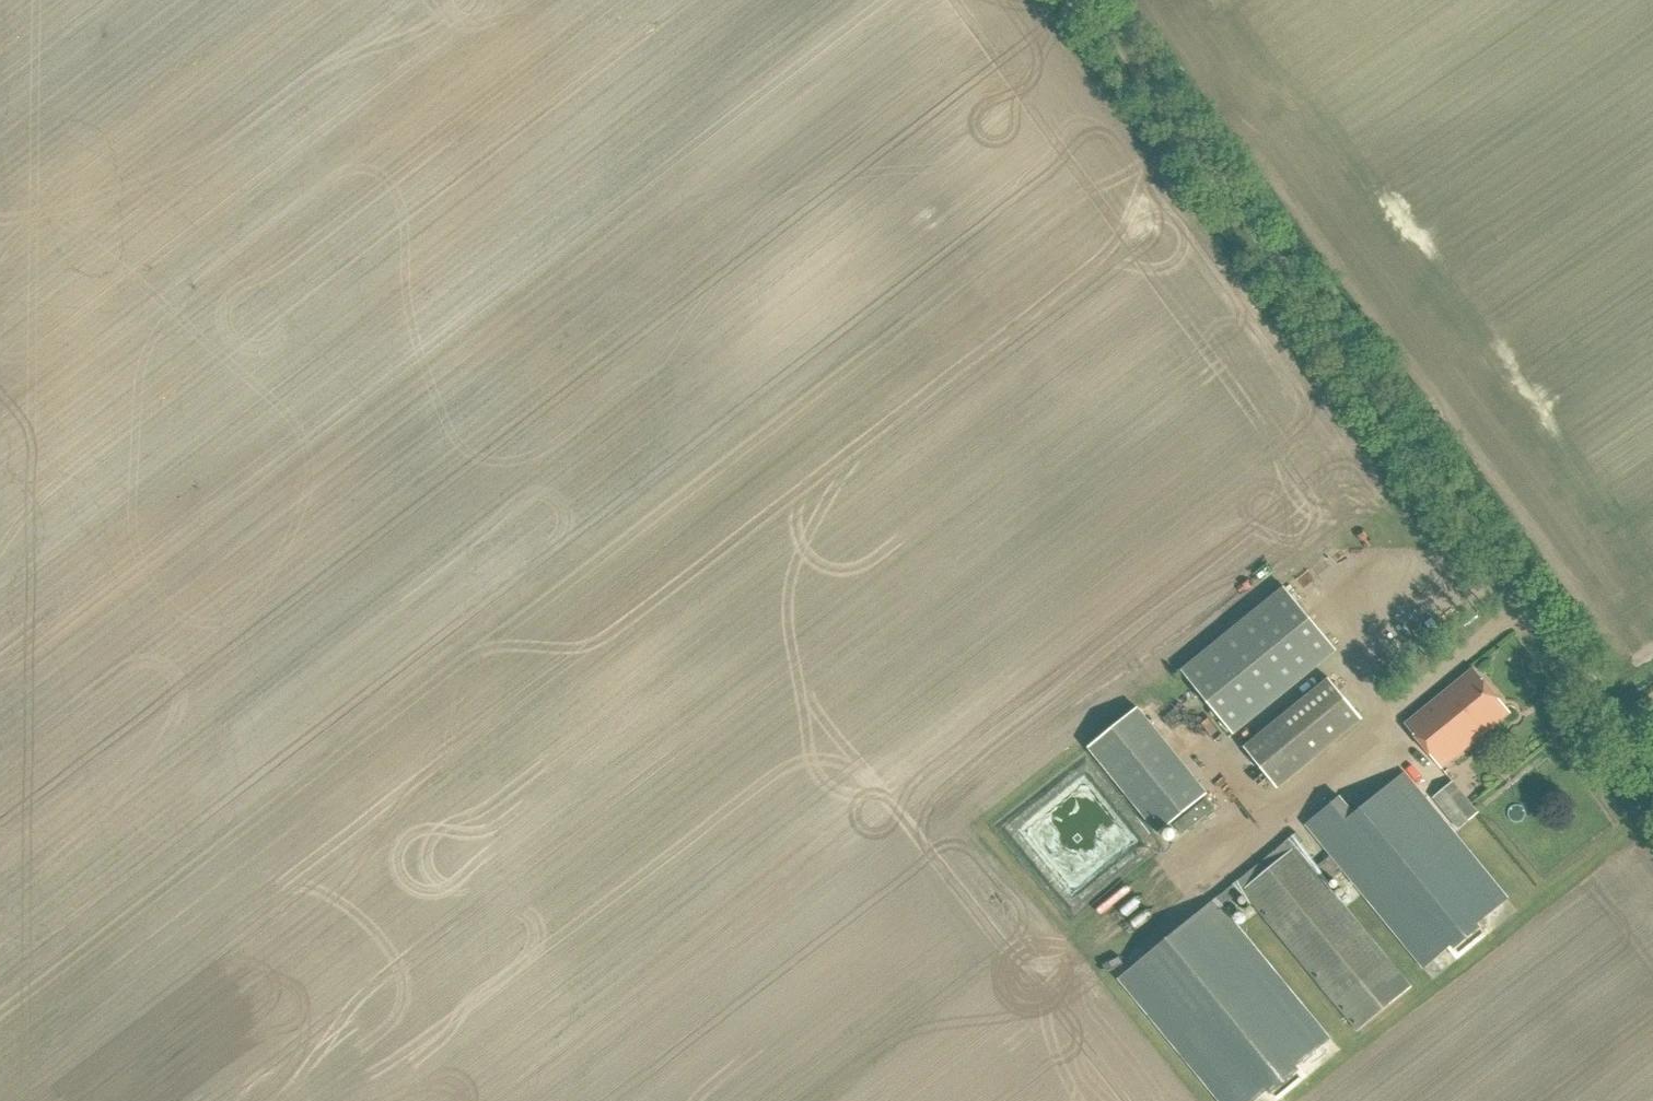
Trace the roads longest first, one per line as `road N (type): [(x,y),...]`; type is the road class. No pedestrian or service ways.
road 1 (unclassified): [(1652,771),(1091,0)]

